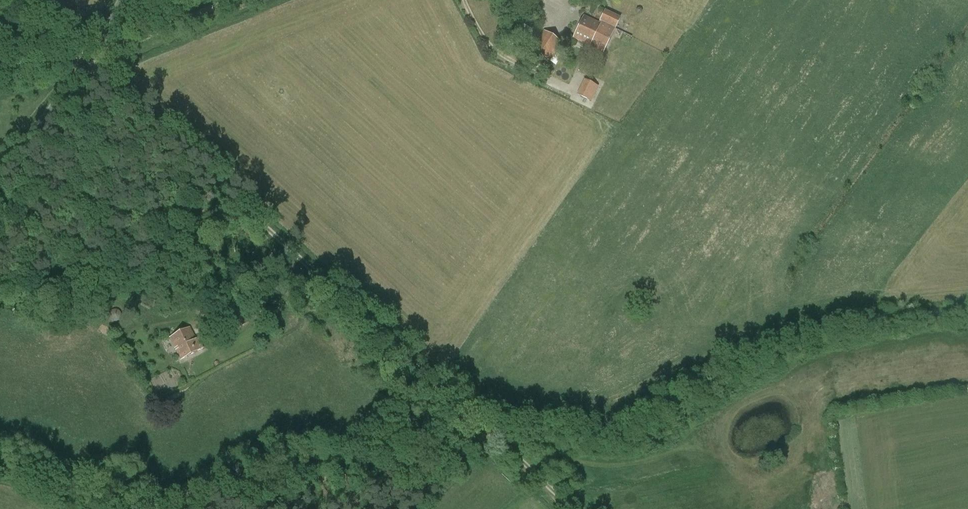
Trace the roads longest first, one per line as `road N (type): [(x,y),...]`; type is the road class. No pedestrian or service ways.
road 1 (track): [(90,64),(574,508)]
road 2 (tertiary): [(0,173),(90,64),(122,0)]
road 3 (track): [(90,64),(234,0)]

